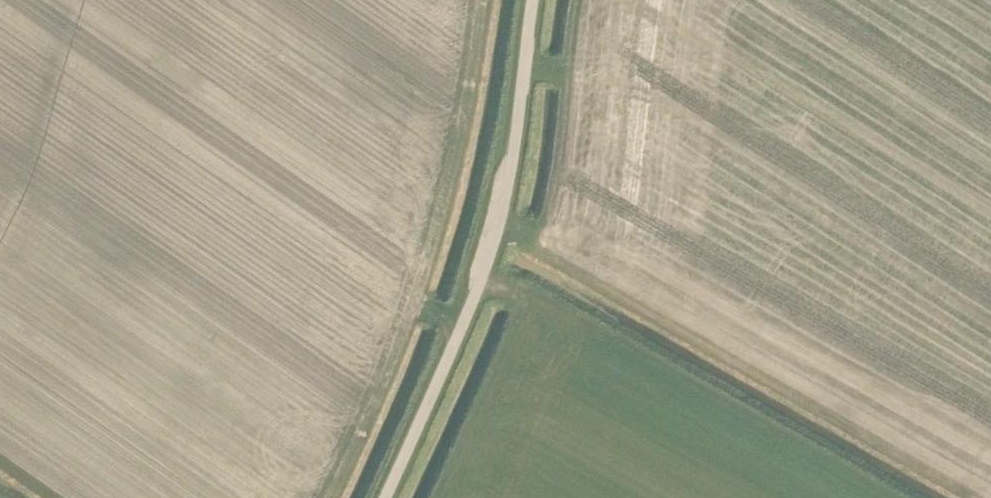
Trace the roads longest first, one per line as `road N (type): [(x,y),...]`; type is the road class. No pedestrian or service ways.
road 1 (unclassified): [(391,497),(490,263),(534,0)]

